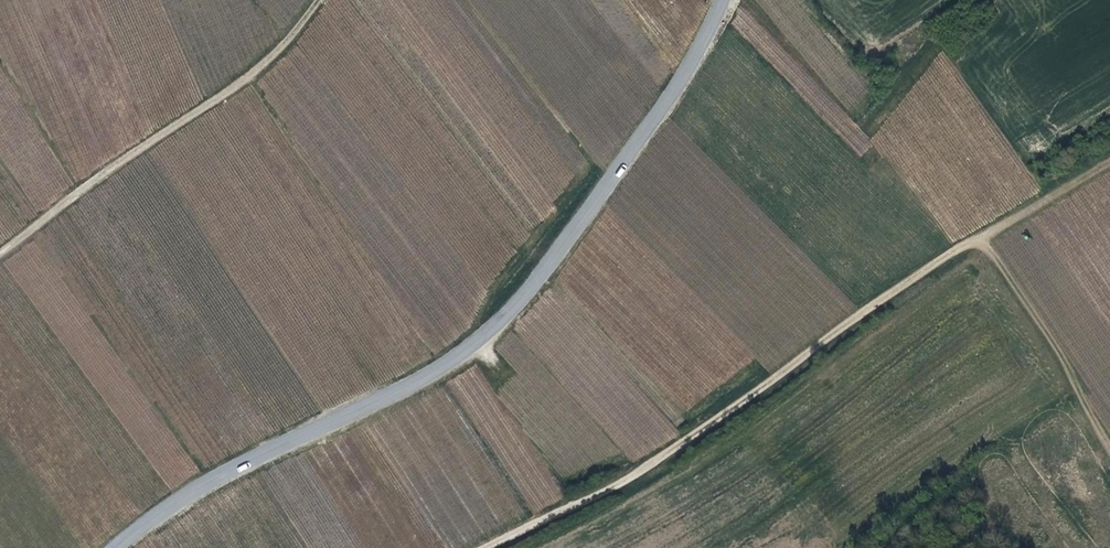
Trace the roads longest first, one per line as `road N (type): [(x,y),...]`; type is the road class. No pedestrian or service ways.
road 1 (tertiary): [(120,547),(246,465),(459,363),(518,306),(650,128),(724,0)]
road 2 (unclassified): [(481,547),(626,479),(907,279),(984,237)]
road 3 (track): [(0,252),(281,50),(321,0)]
road 4 (track): [(1109,444),(984,237),(1109,162)]

